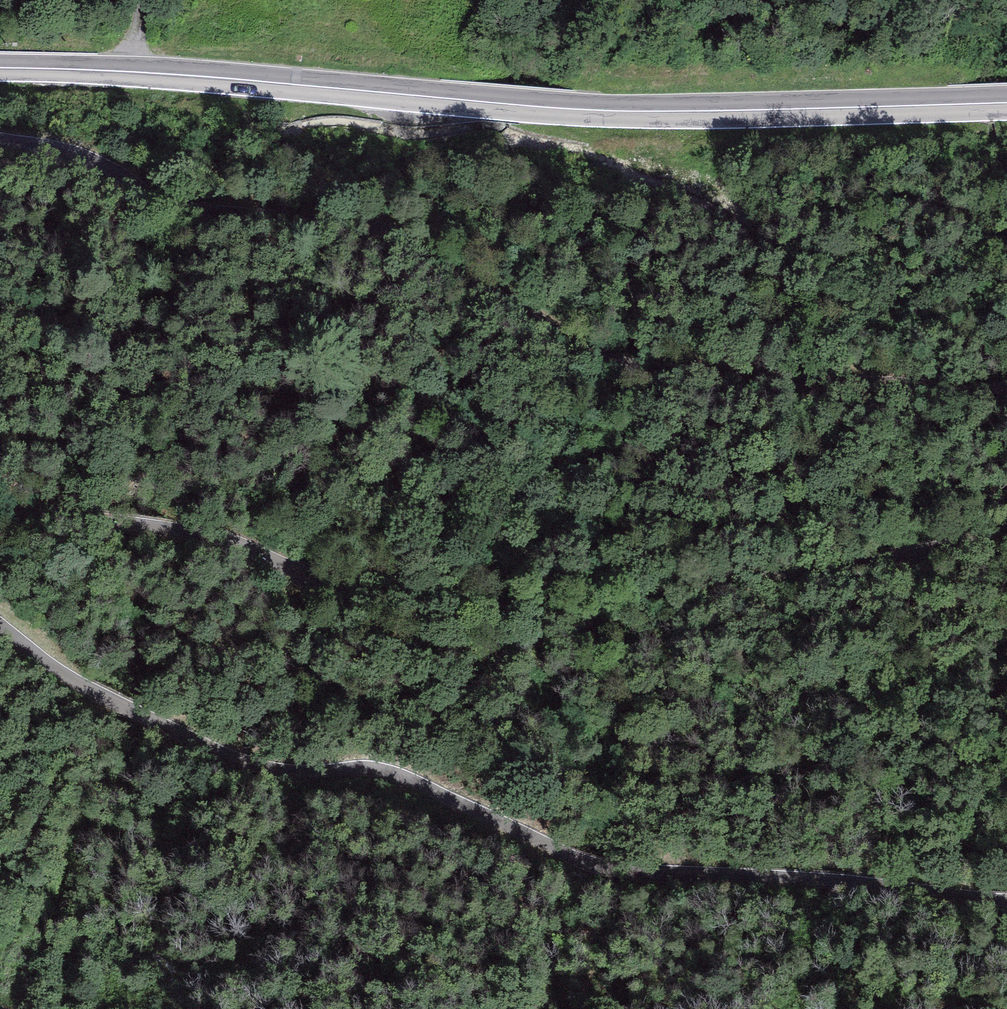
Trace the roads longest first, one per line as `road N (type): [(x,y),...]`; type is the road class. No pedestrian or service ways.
road 1 (unclassified): [(0,626),(91,690),(238,758),(289,770),(407,774),(582,863),(1006,899)]
road 2 (unclassified): [(0,138),(44,142),(110,166),(157,200),(189,209),(367,226),(391,235),(413,259),(504,300),(603,360),(828,386),(1006,382)]
road 3 (unclassified): [(1006,532),(835,569),(708,583),(591,618),(383,606),(338,596),(214,536),(0,509)]
road 4 (tertiary): [(1006,102),(579,110),(210,77),(0,69)]

